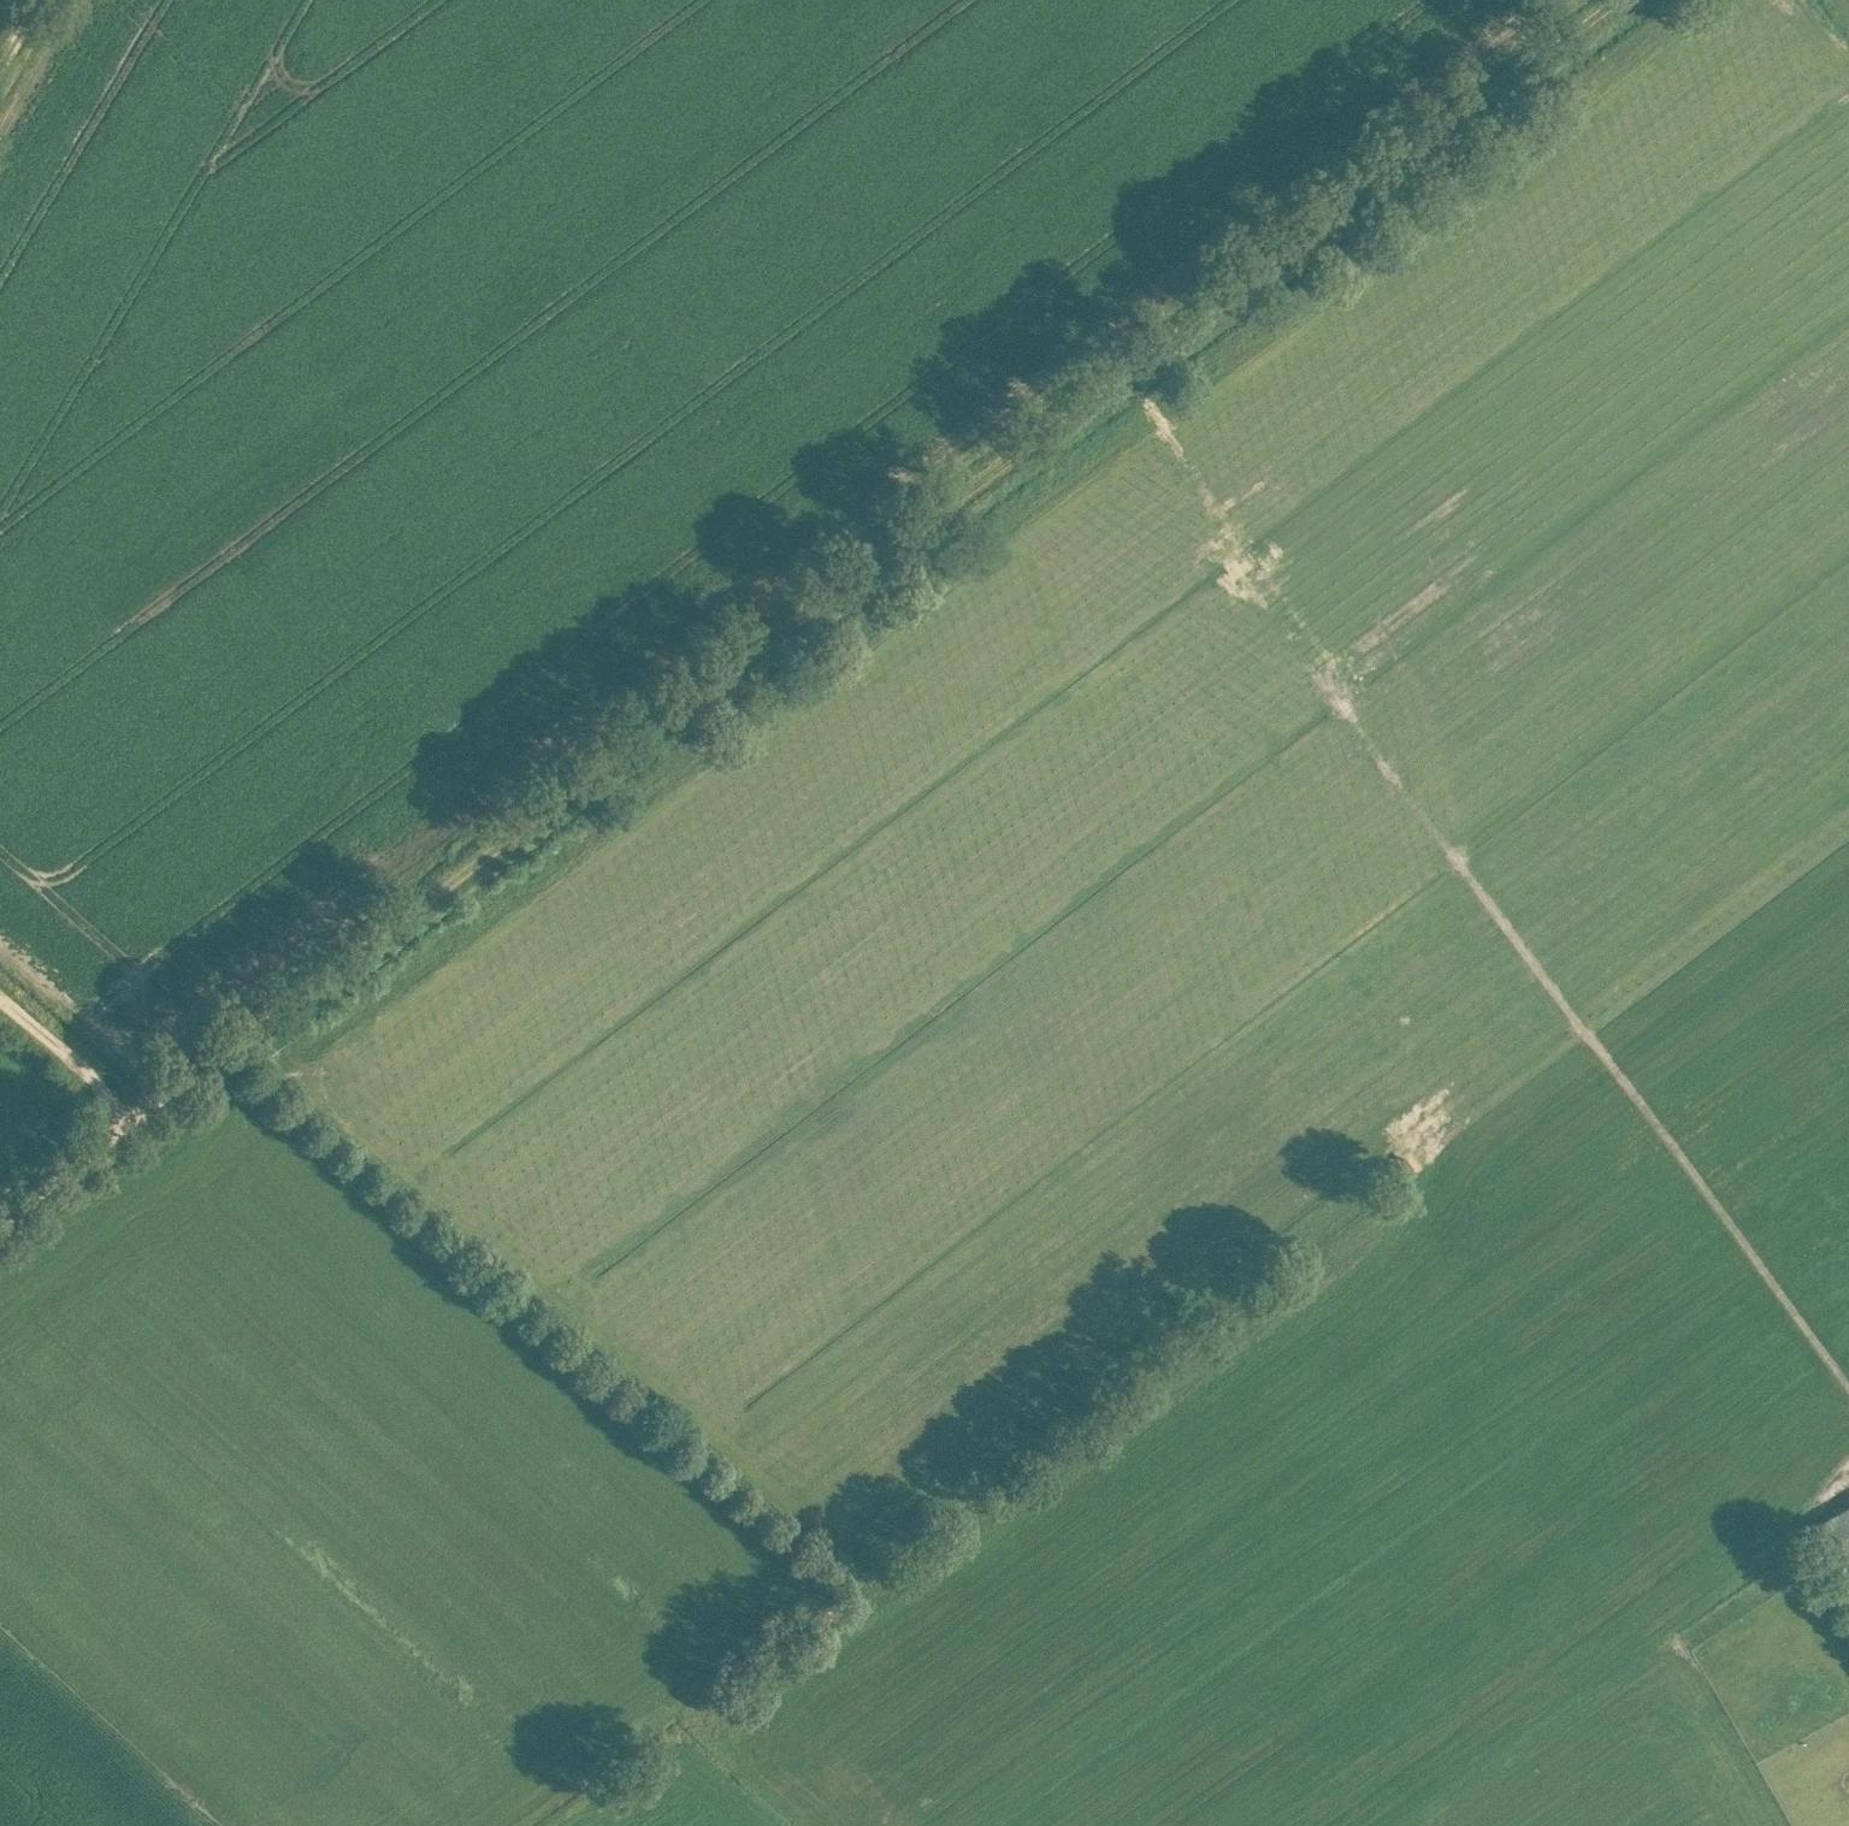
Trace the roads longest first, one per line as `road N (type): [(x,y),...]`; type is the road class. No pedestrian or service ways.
road 1 (track): [(1621,0),(0,1226)]
road 2 (track): [(132,1123),(0,1001)]

